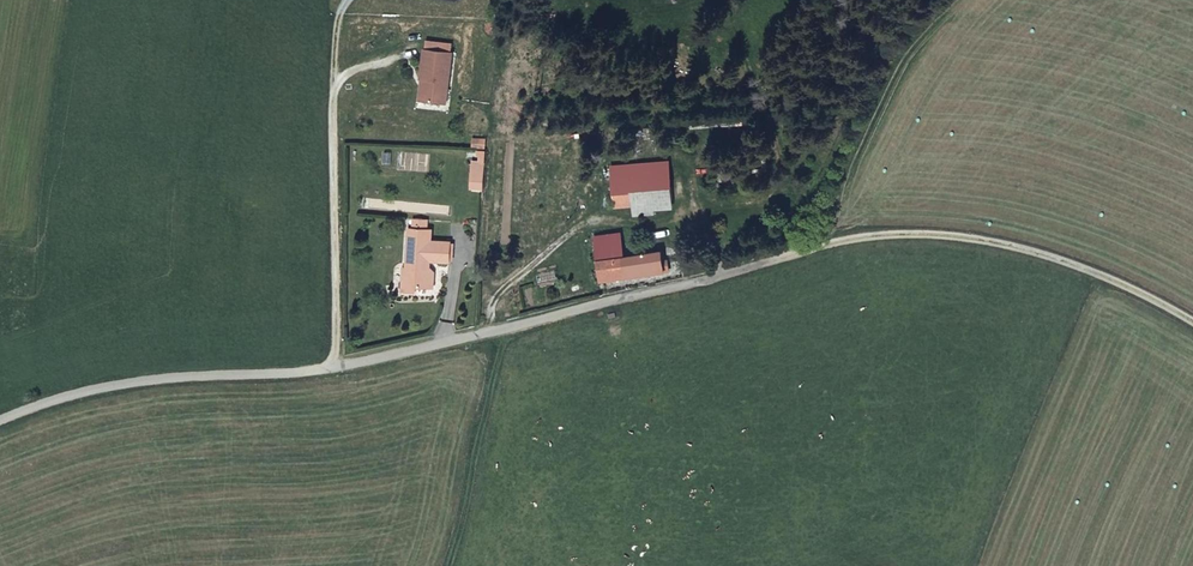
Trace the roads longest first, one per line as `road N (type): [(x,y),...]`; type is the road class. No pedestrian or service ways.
road 1 (unclassified): [(0,421),(120,384),(334,370),(721,276)]
road 2 (track): [(721,276),(853,238),(960,236),(1080,266),(1192,322)]

